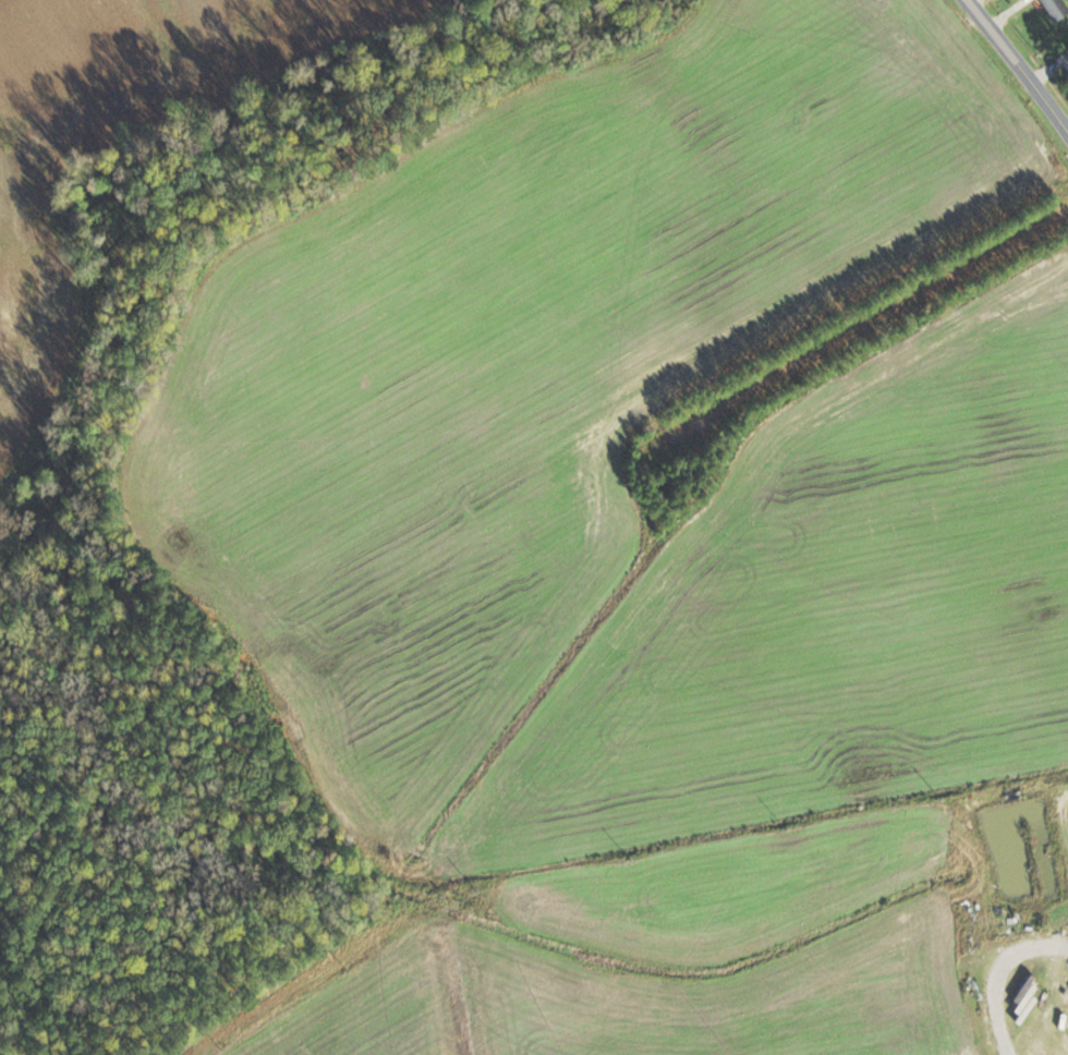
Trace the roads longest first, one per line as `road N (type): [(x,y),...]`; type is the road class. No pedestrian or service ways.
road 1 (residential): [(1067,128),(970,0)]

